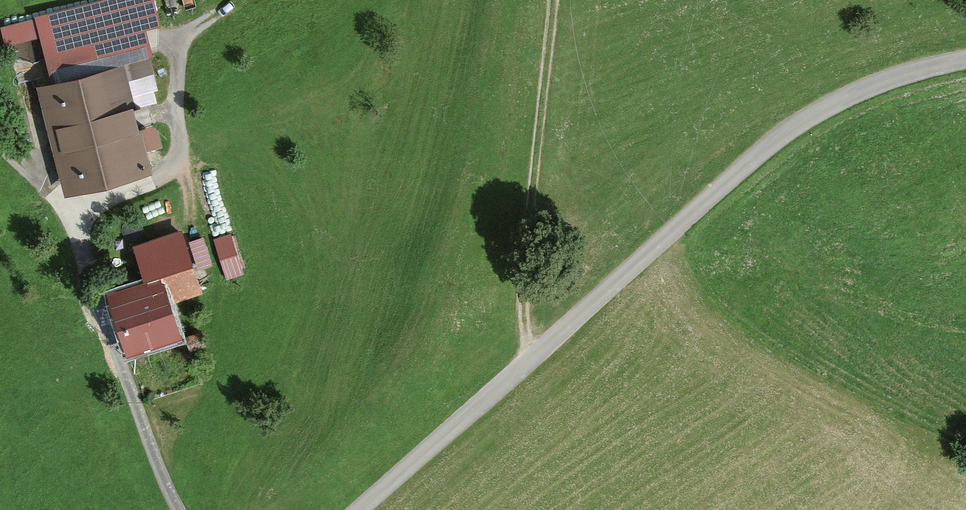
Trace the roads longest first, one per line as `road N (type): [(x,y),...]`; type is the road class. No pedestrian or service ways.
road 1 (unclassified): [(361,509),(642,269),(776,136),(863,90),(965,62)]
road 2 (track): [(553,0),(527,248),(525,322),(534,356)]

